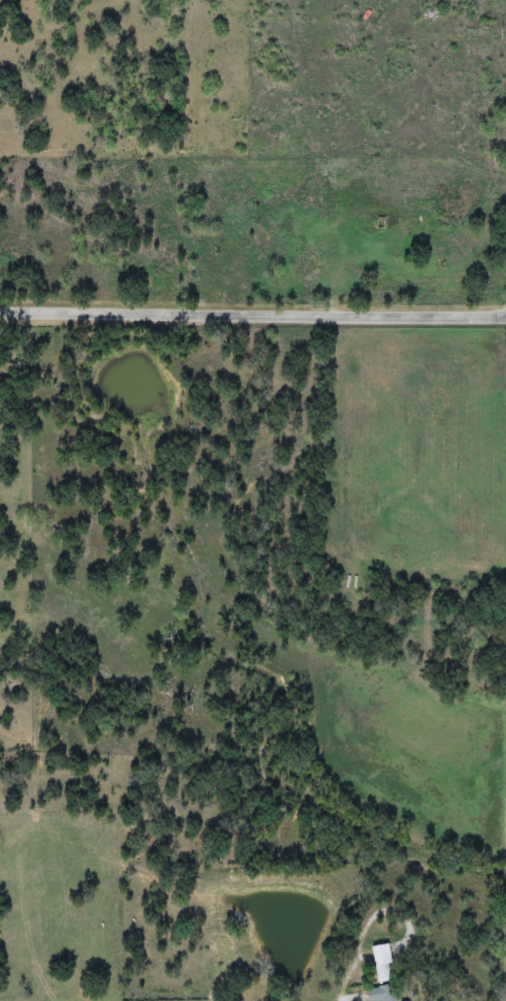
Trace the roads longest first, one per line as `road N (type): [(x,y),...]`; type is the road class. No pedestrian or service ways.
road 1 (residential): [(505,312),(0,314)]

